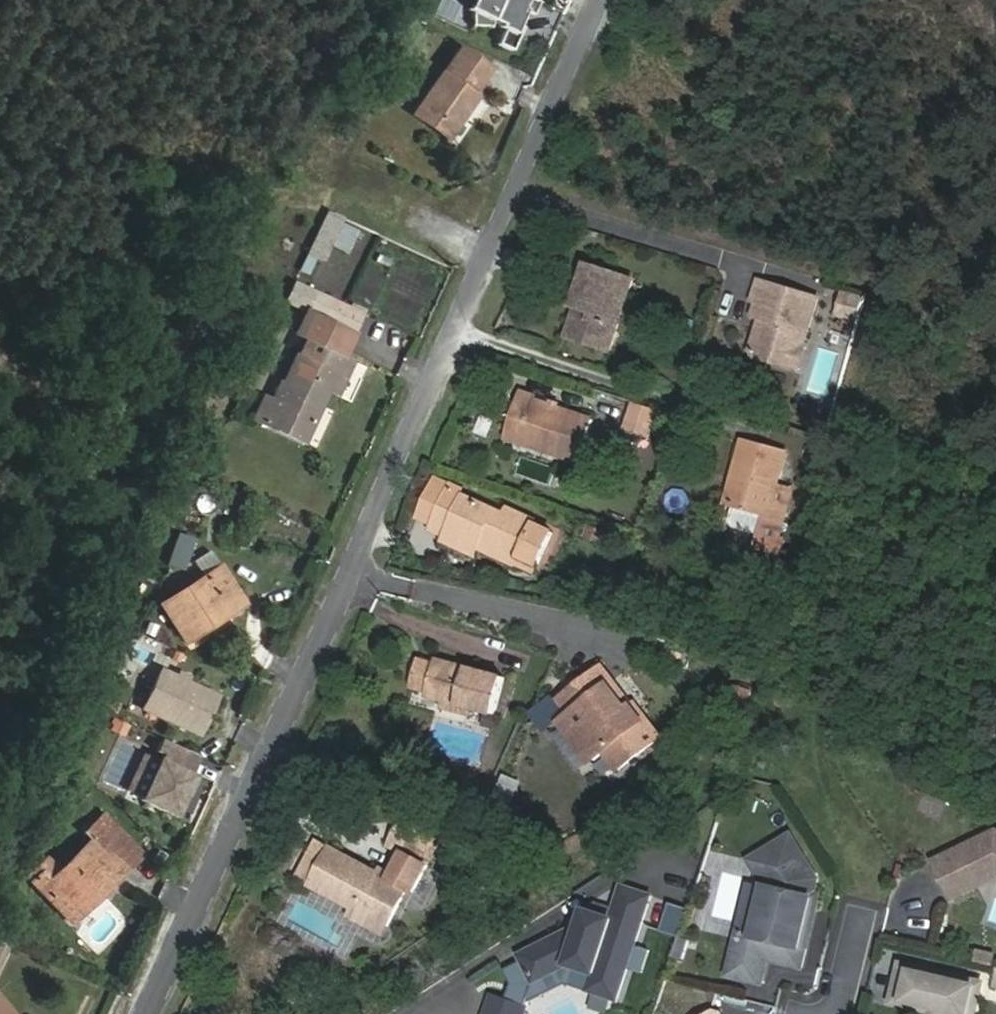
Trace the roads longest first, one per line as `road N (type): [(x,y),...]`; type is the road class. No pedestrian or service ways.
road 1 (residential): [(145,1013),(617,0)]
road 2 (track): [(352,1013),(783,736)]
road 3 (residential): [(849,1013),(883,879)]

